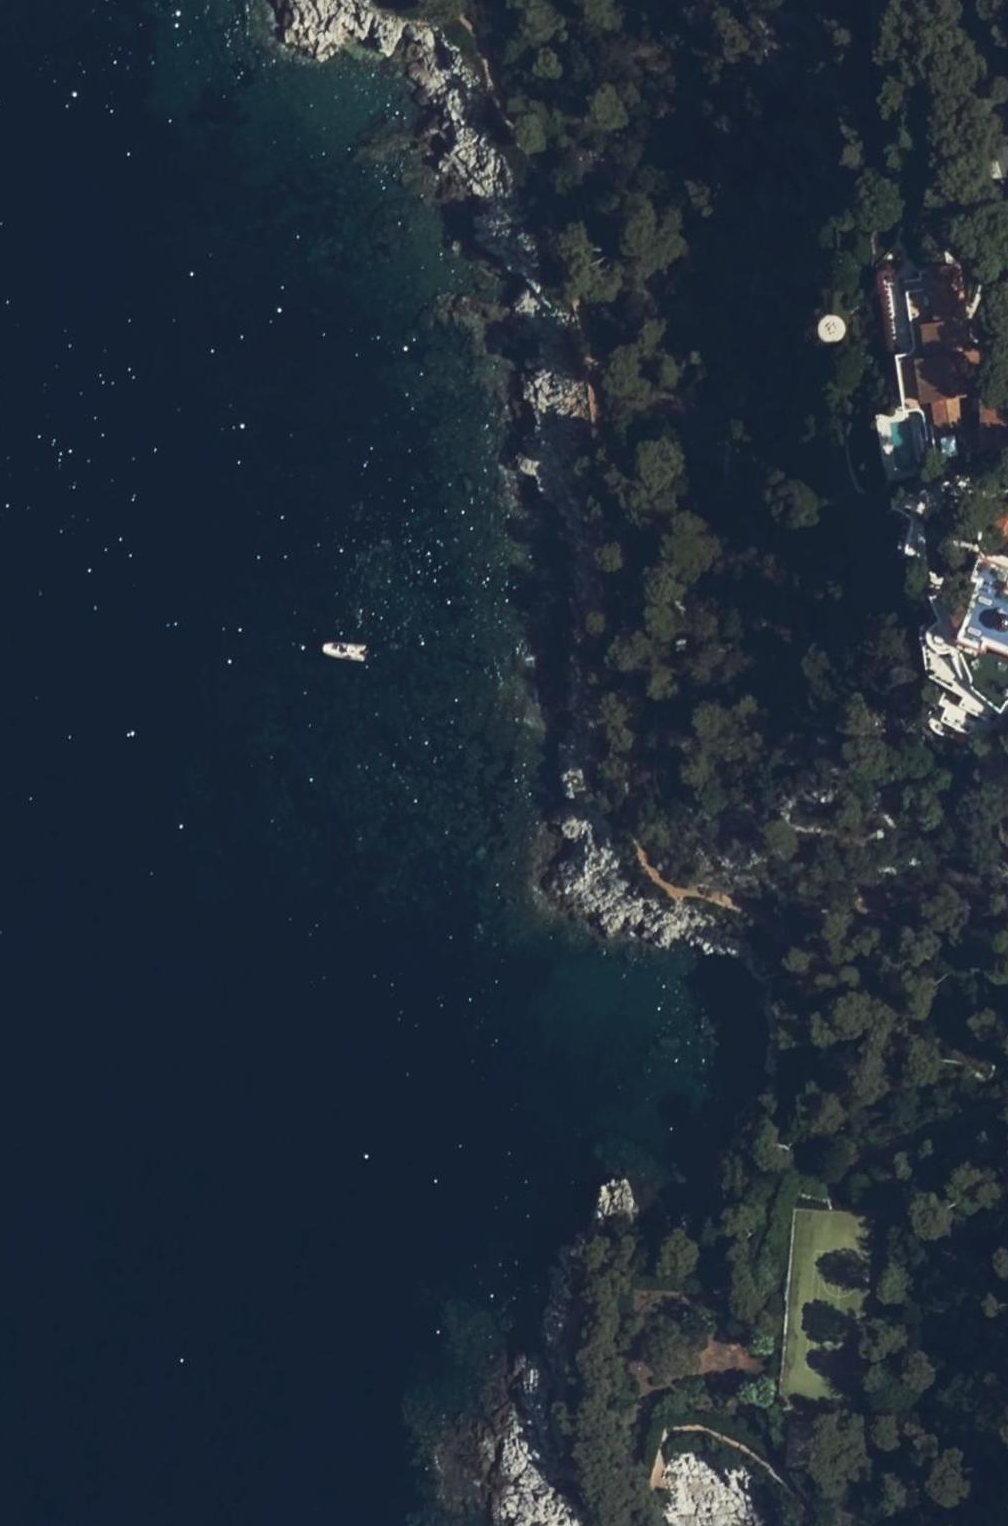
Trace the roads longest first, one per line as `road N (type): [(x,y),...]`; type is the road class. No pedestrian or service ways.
road 1 (tertiary): [(973,0),(1007,157)]

